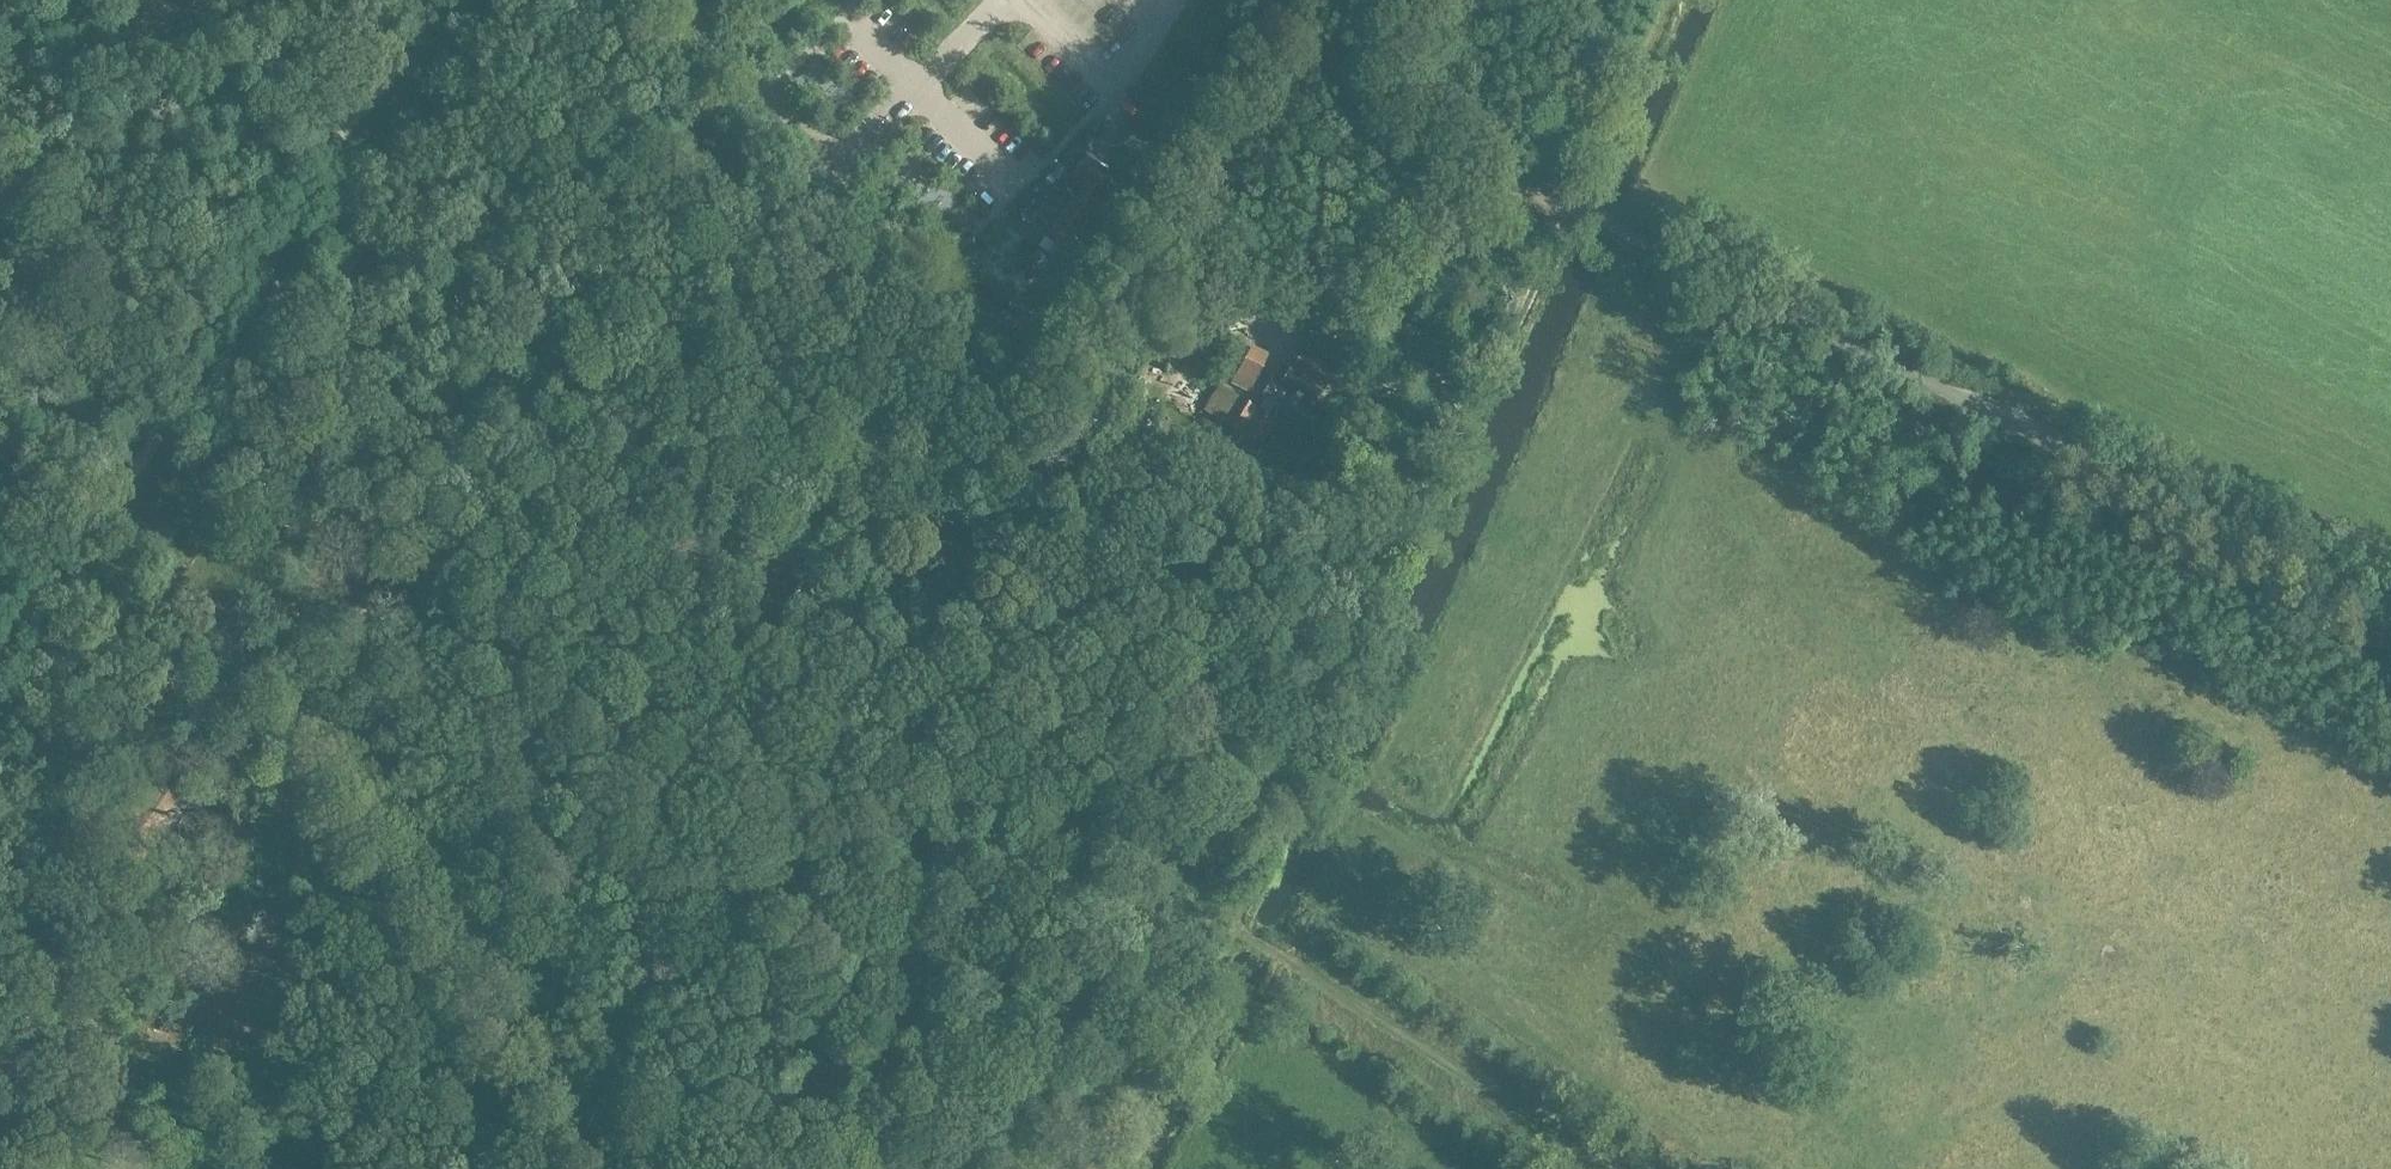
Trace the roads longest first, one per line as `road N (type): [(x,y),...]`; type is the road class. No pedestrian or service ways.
road 1 (unclassified): [(2390,602),(1556,196),(1471,192),(1390,234),(1311,289),(1182,287),(1066,319),(1008,325),(965,300),(680,0)]

